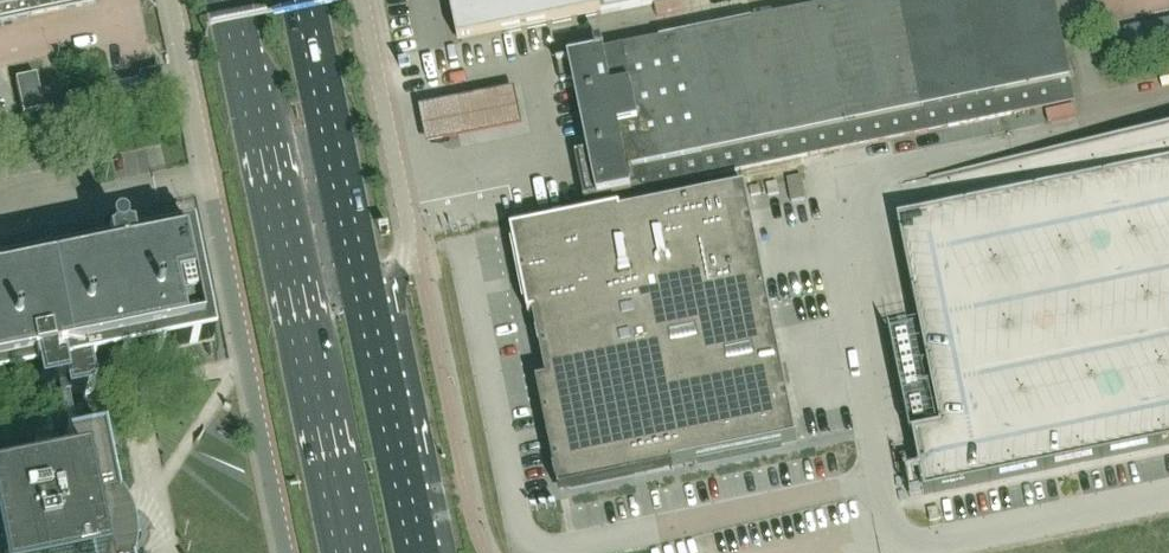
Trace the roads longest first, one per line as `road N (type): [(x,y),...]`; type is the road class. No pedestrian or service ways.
road 1 (unclassified): [(174,0),(289,552)]
road 2 (primary): [(231,0),(345,552)]
road 3 (unclassified): [(370,327),(412,239),(362,0)]
road 4 (primary): [(370,327),(306,0)]
road 5 (primary): [(418,552),(370,327)]

